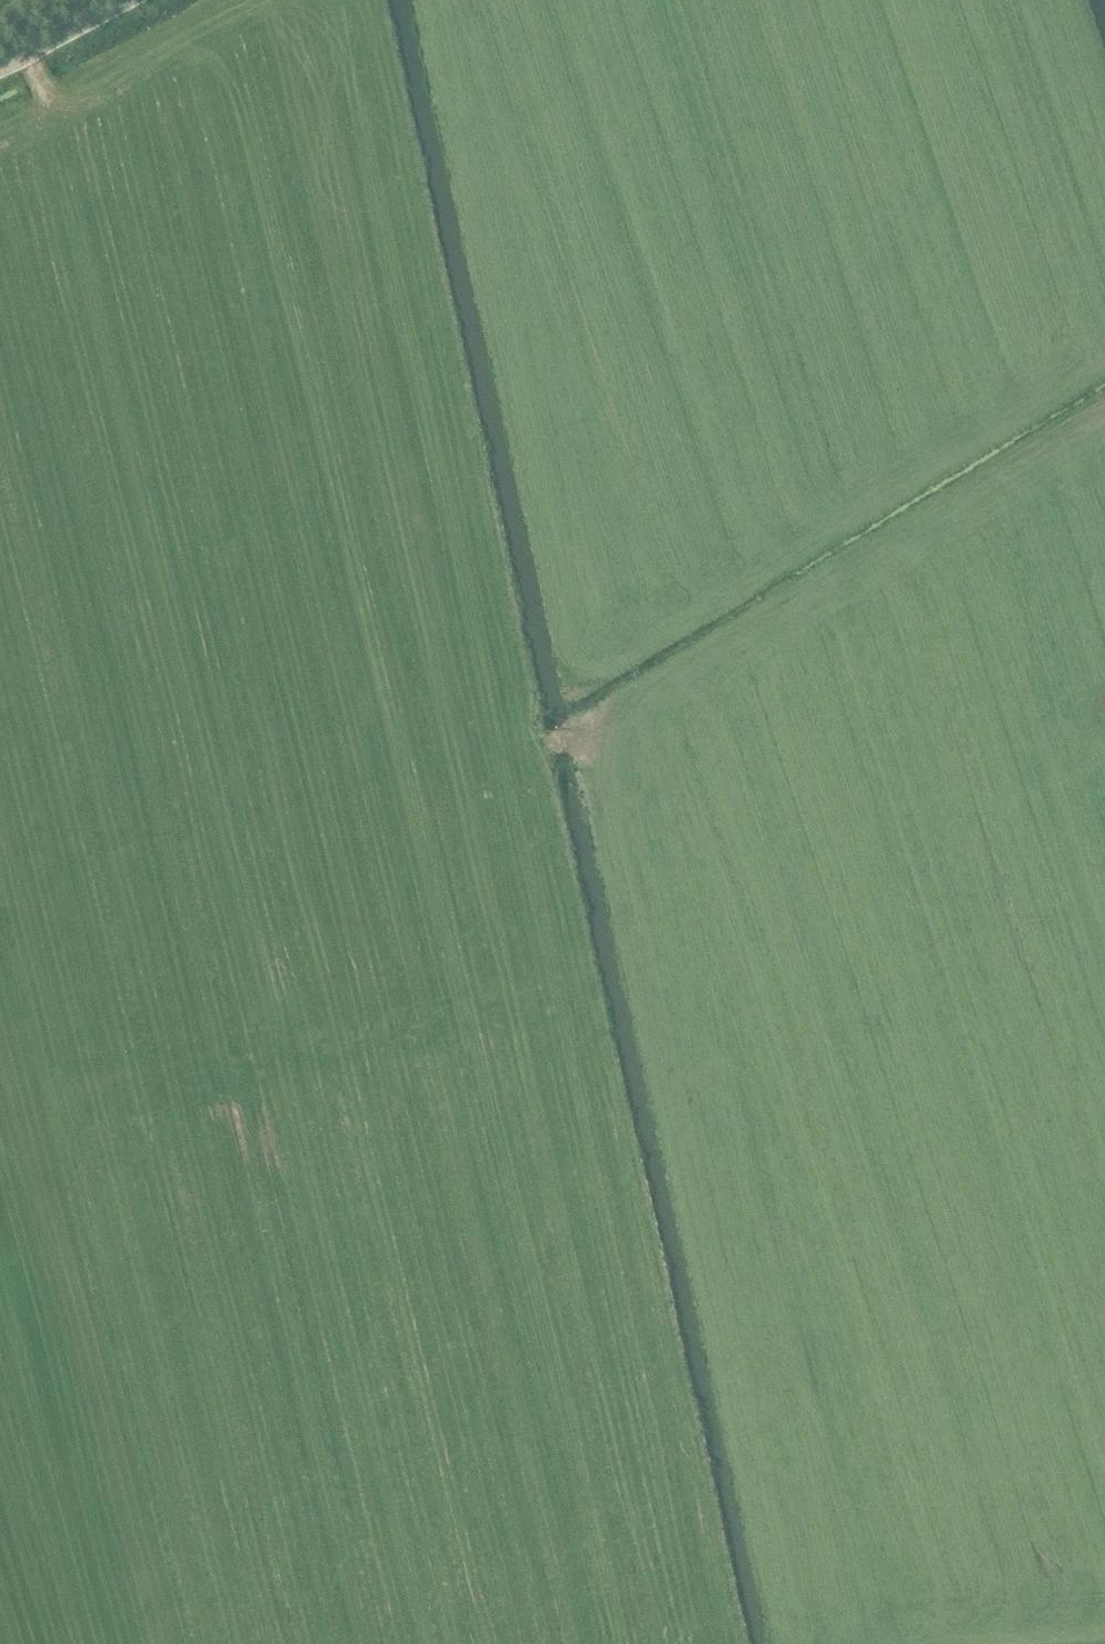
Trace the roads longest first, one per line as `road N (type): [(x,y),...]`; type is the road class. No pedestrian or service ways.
road 1 (unclassified): [(0,70),(135,0)]

